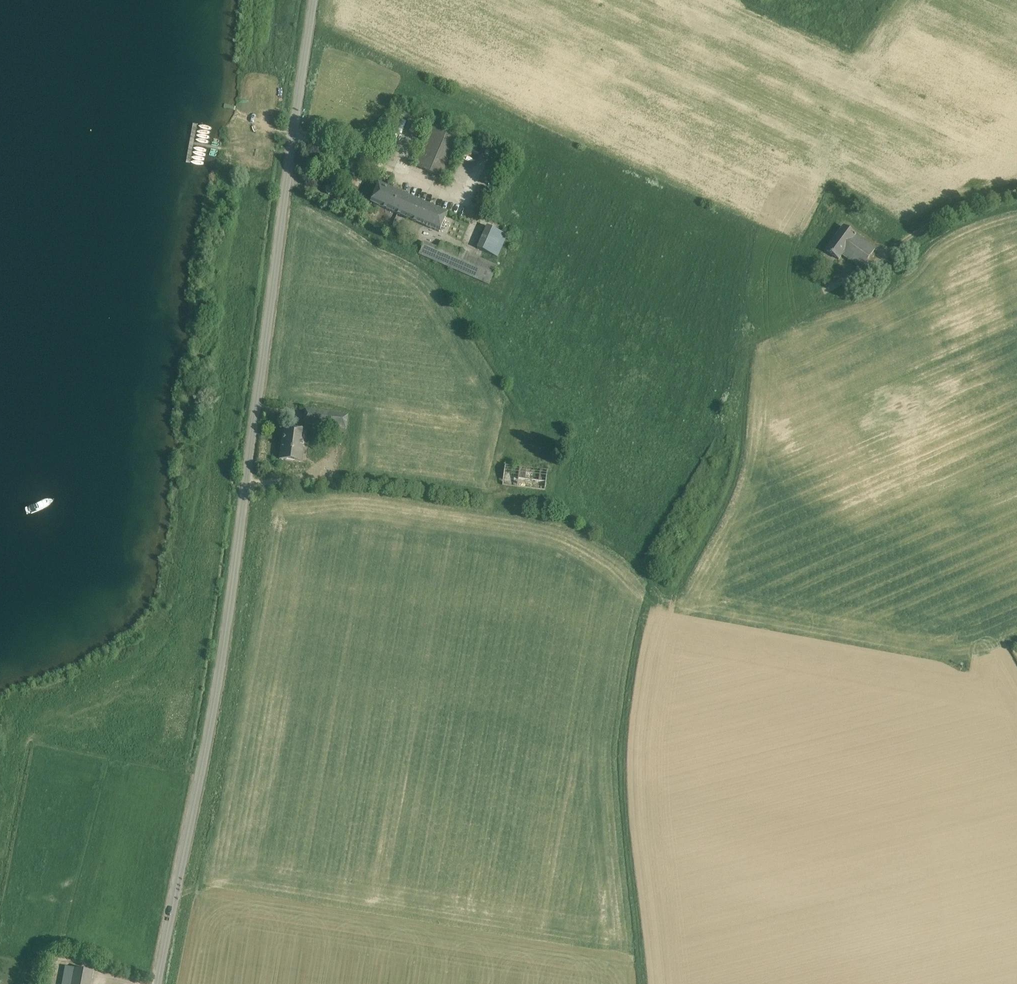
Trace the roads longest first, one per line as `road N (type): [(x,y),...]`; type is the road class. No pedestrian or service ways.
road 1 (tertiary): [(157,983),(219,683),(316,0)]
road 2 (track): [(742,360),(720,463),(642,620),(633,655),(623,789),(643,983)]

